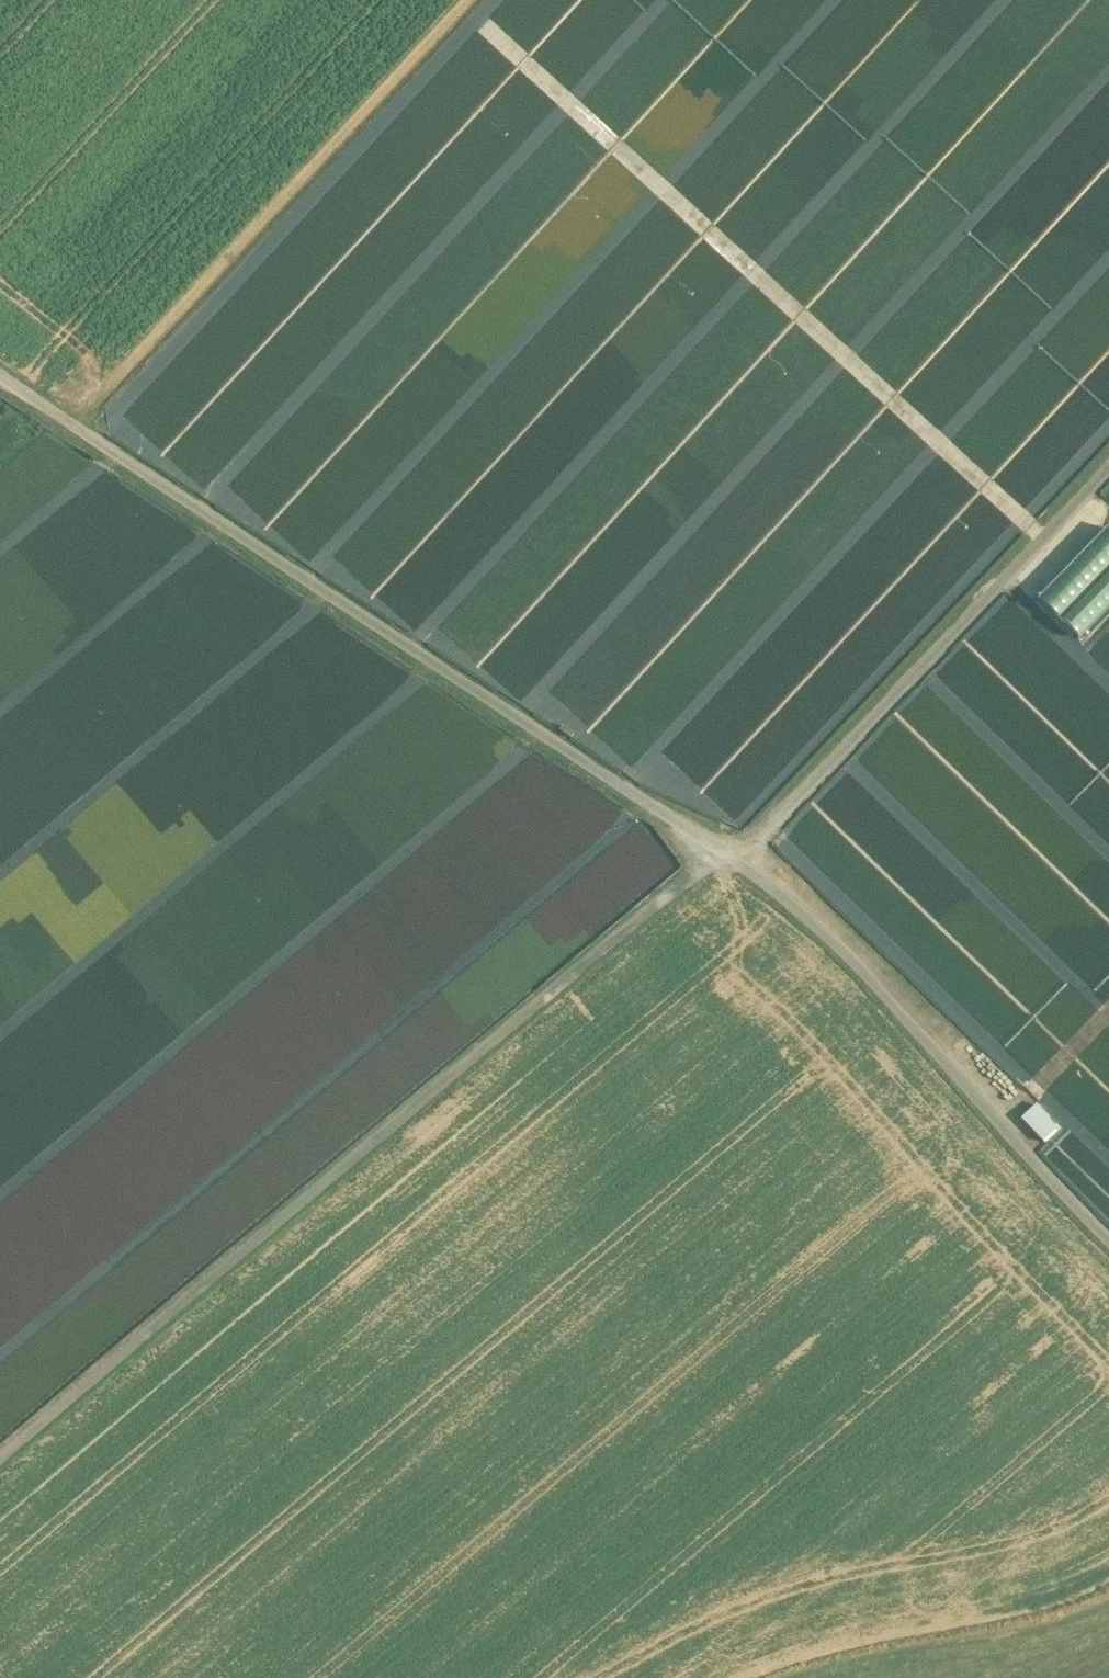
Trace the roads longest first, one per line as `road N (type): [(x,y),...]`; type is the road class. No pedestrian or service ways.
road 1 (residential): [(0,377),(717,848),(753,862),(1108,478)]
road 2 (track): [(0,1451),(717,848)]
road 3 (track): [(1108,1245),(753,862)]

